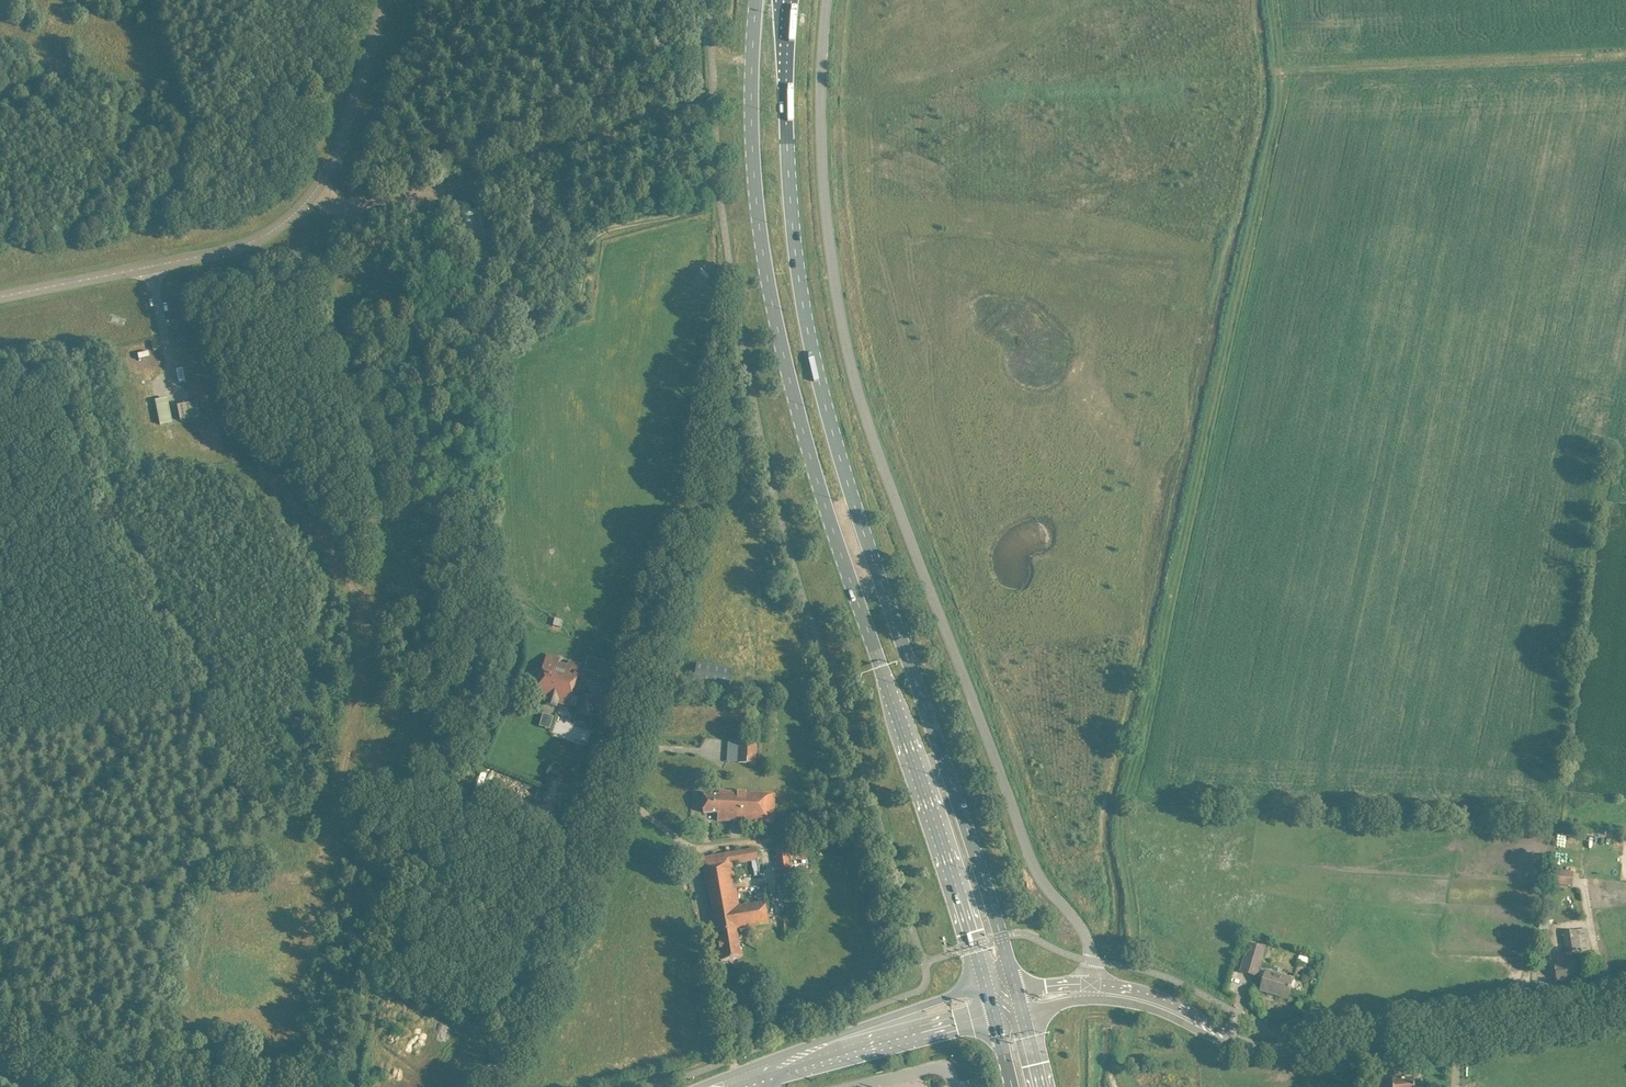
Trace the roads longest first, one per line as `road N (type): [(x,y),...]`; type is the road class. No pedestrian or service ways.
road 1 (unclassified): [(1093,991),(1084,932),(1038,873),(850,361),(823,178),(828,0)]
road 2 (primary): [(756,0),(753,153),(776,320),(833,530),(987,989)]
road 3 (primary): [(1016,985),(860,518),(809,337),(790,178),(792,0)]
road 4 (unclassified): [(0,296),(243,249),(294,221),(331,181),(392,0)]
road 5 (unclassified): [(1186,1016),(1251,1047),(1297,1051),(1625,1006)]
road 6 (residential): [(495,1086),(583,888),(612,792)]
road 7 (unclassified): [(612,792),(686,842),(711,963)]
road 8 (secondary): [(716,1086),(885,1031)]
road 9 (residential): [(612,792),(653,634)]

